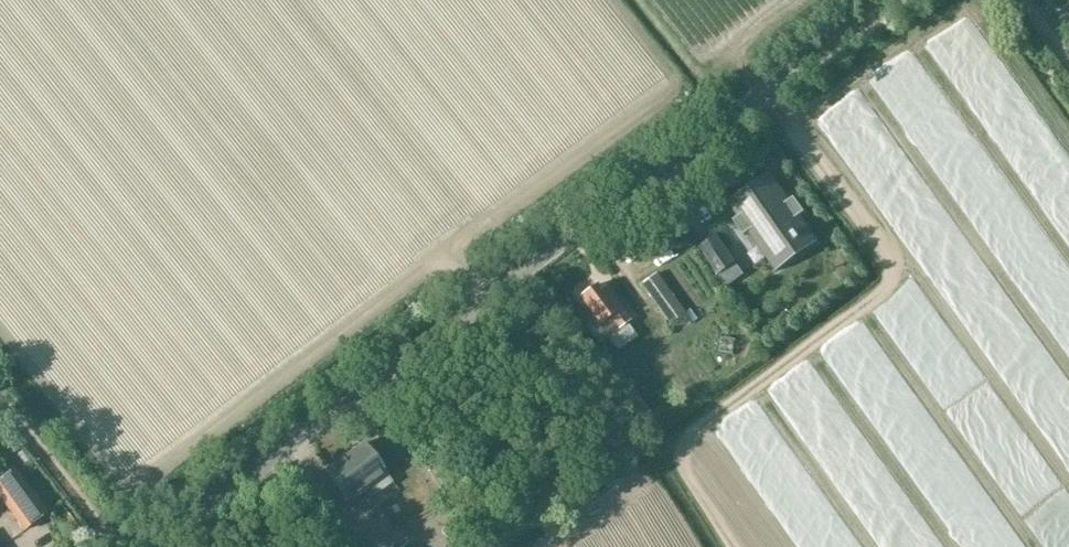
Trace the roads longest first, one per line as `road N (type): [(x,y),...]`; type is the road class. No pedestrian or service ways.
road 1 (unclassified): [(153,546),(892,0)]
road 2 (track): [(0,396),(118,546)]

